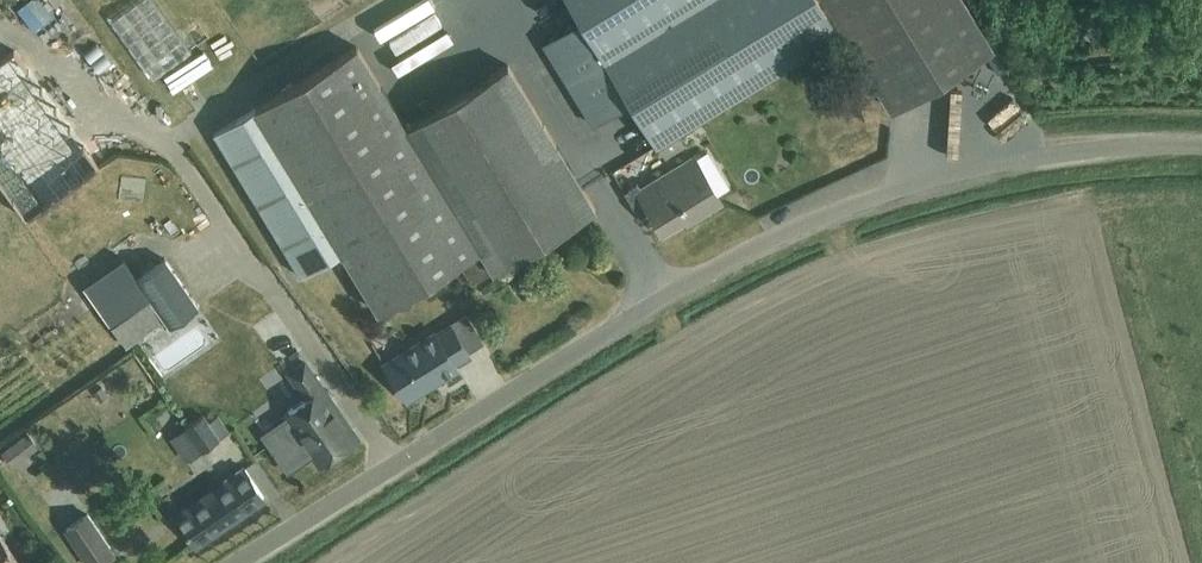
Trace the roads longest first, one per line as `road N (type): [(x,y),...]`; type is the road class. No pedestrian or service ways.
road 1 (unclassified): [(1201,142),(1047,146),(901,183),(756,242),(242,562)]

